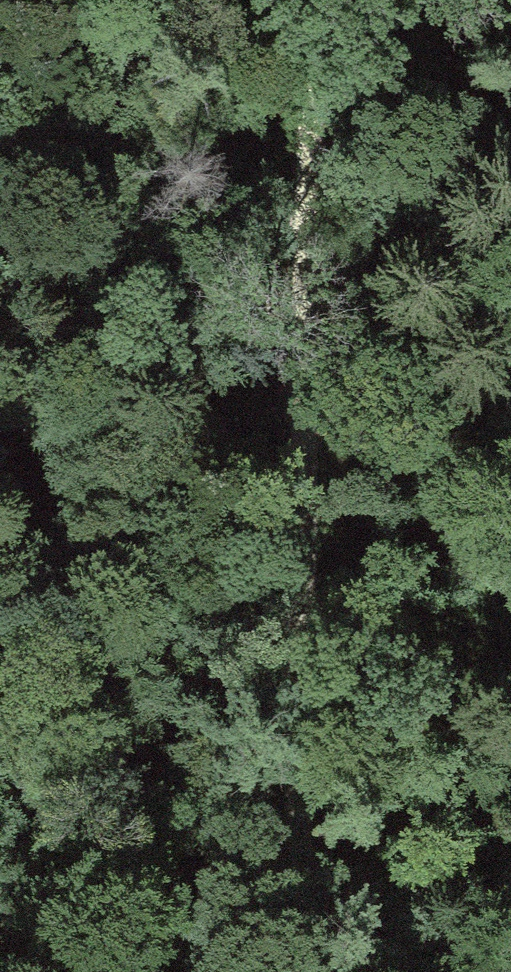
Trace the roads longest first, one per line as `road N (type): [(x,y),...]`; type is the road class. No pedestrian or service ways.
road 1 (track): [(298,971),(310,363)]
road 2 (track): [(310,363),(0,642)]
road 3 (track): [(310,363),(317,0)]
road 4 (track): [(510,111),(310,363)]

